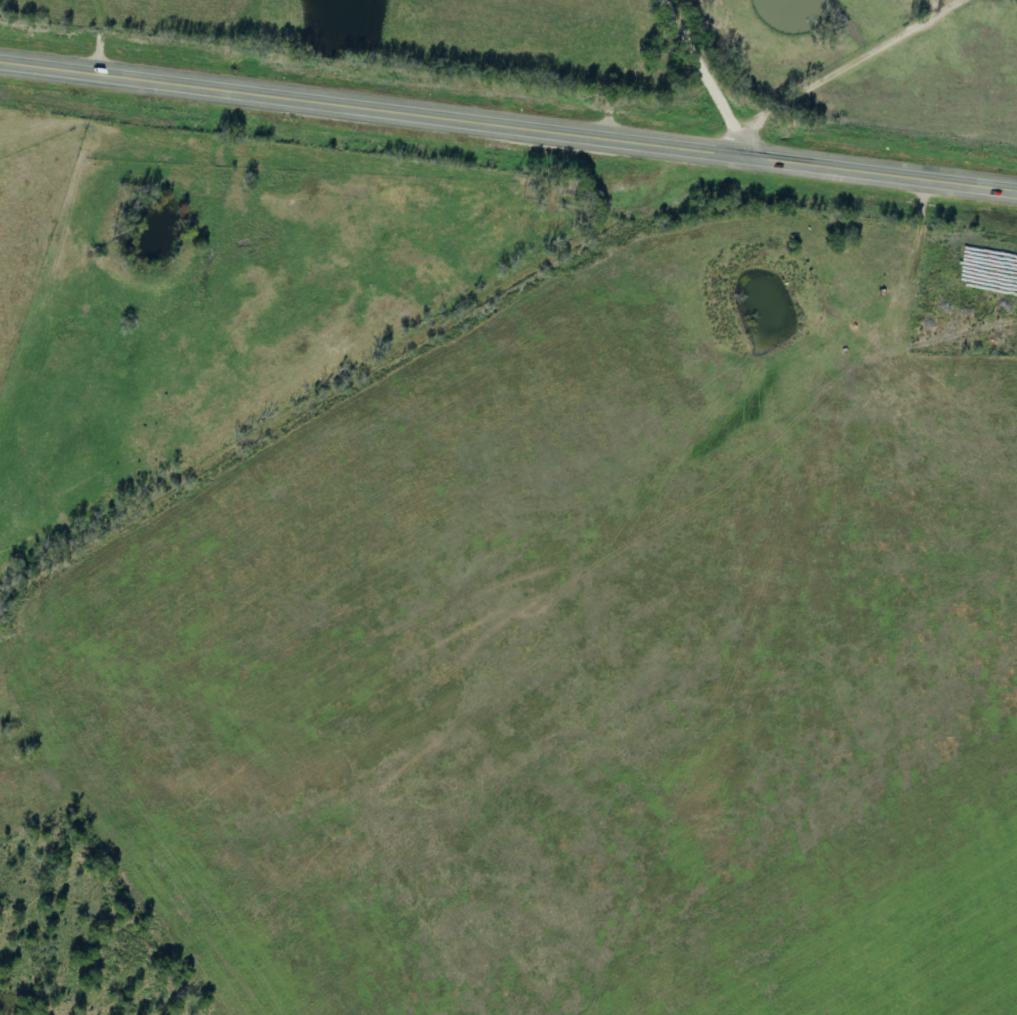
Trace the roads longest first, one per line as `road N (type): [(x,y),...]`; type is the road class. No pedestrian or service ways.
road 1 (primary): [(1016,181),(0,51)]
road 2 (residential): [(751,146),(954,0)]
road 3 (residential): [(751,146),(671,0)]

